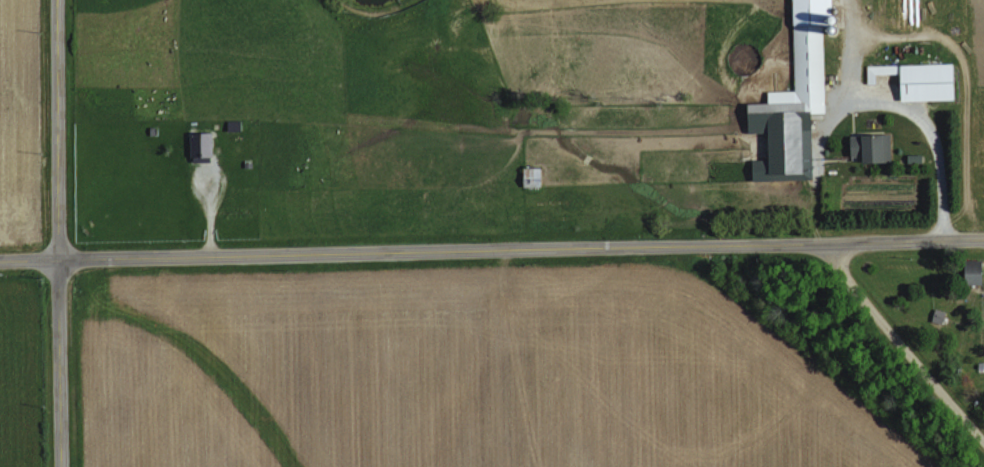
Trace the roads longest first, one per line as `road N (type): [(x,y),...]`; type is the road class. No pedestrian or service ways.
road 1 (residential): [(983,241),(0,262)]
road 2 (residential): [(61,466),(56,0)]
road 3 (residential): [(983,445),(842,275),(829,245)]

